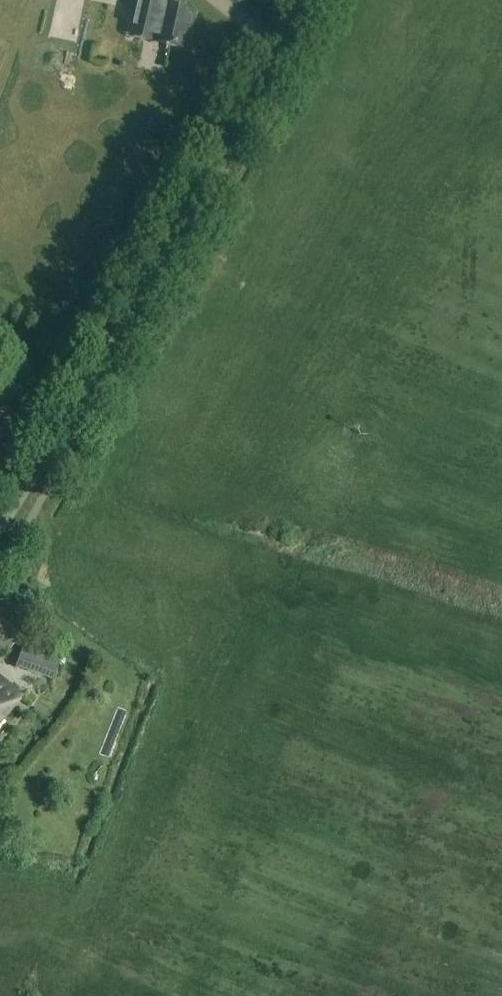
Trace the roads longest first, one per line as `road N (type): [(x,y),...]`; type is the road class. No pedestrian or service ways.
road 1 (unclassified): [(0,537),(305,0)]

